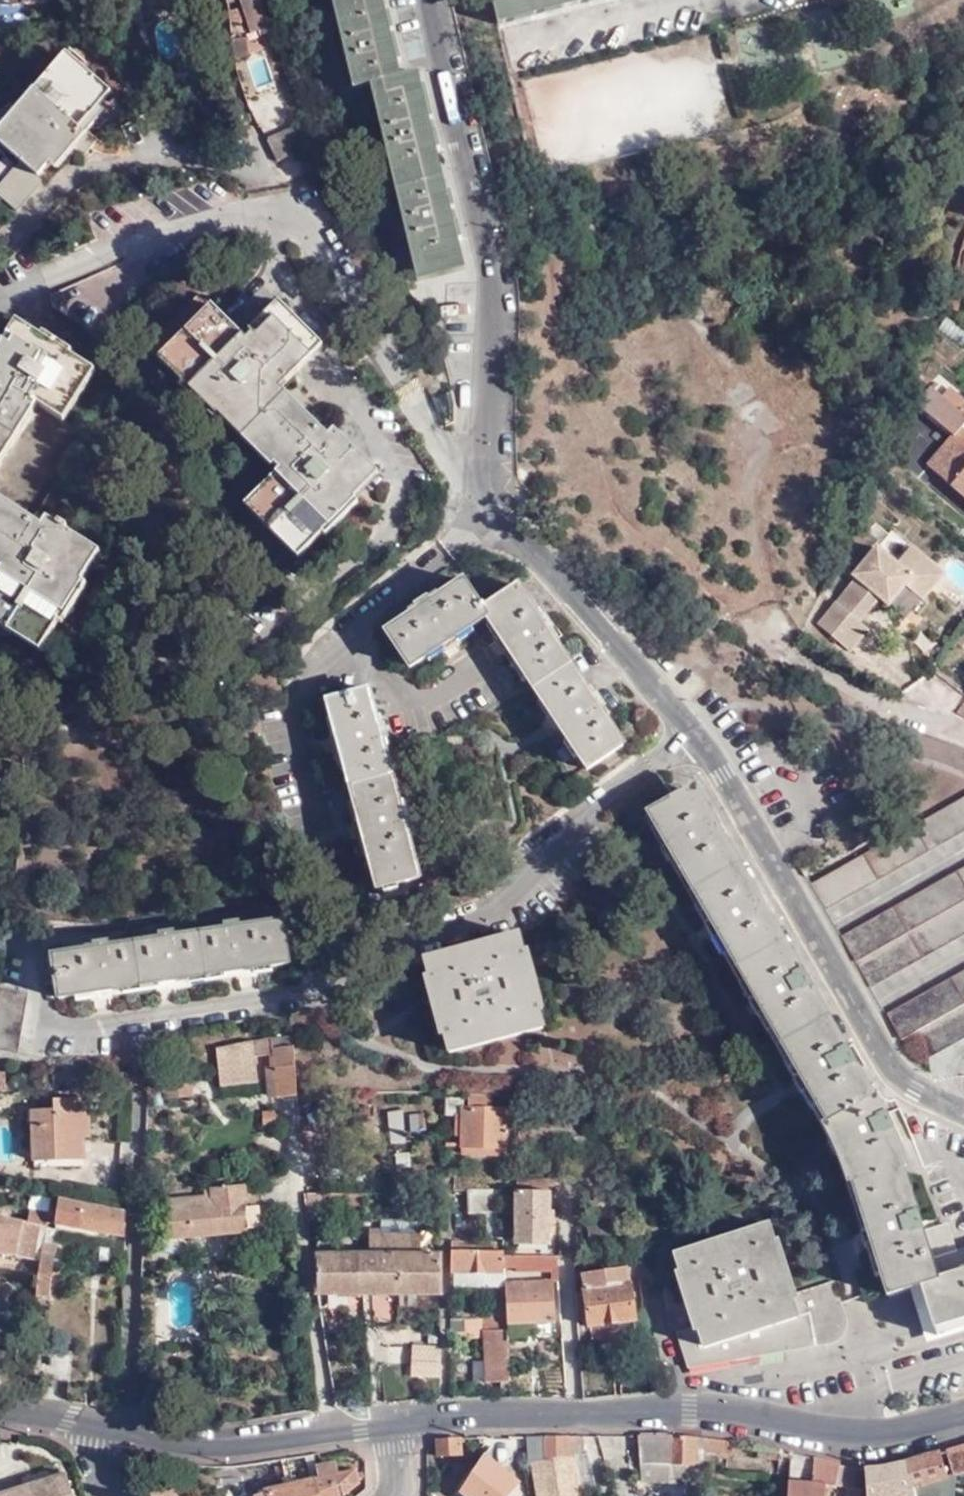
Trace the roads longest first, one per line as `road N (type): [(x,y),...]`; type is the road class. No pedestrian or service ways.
road 1 (residential): [(963,1115),(907,1076),(723,774),(497,508),(490,469),(492,273),(430,0)]
road 2 (tertiary): [(397,1427),(690,1409),(871,1434),(963,1411)]
road 3 (residential): [(222,0),(247,142),(209,155),(153,148),(87,168),(28,229)]
road 4 (tertiary): [(97,1425),(209,1450),(397,1427)]
road 5 (residential): [(770,629),(822,676),(963,731)]

